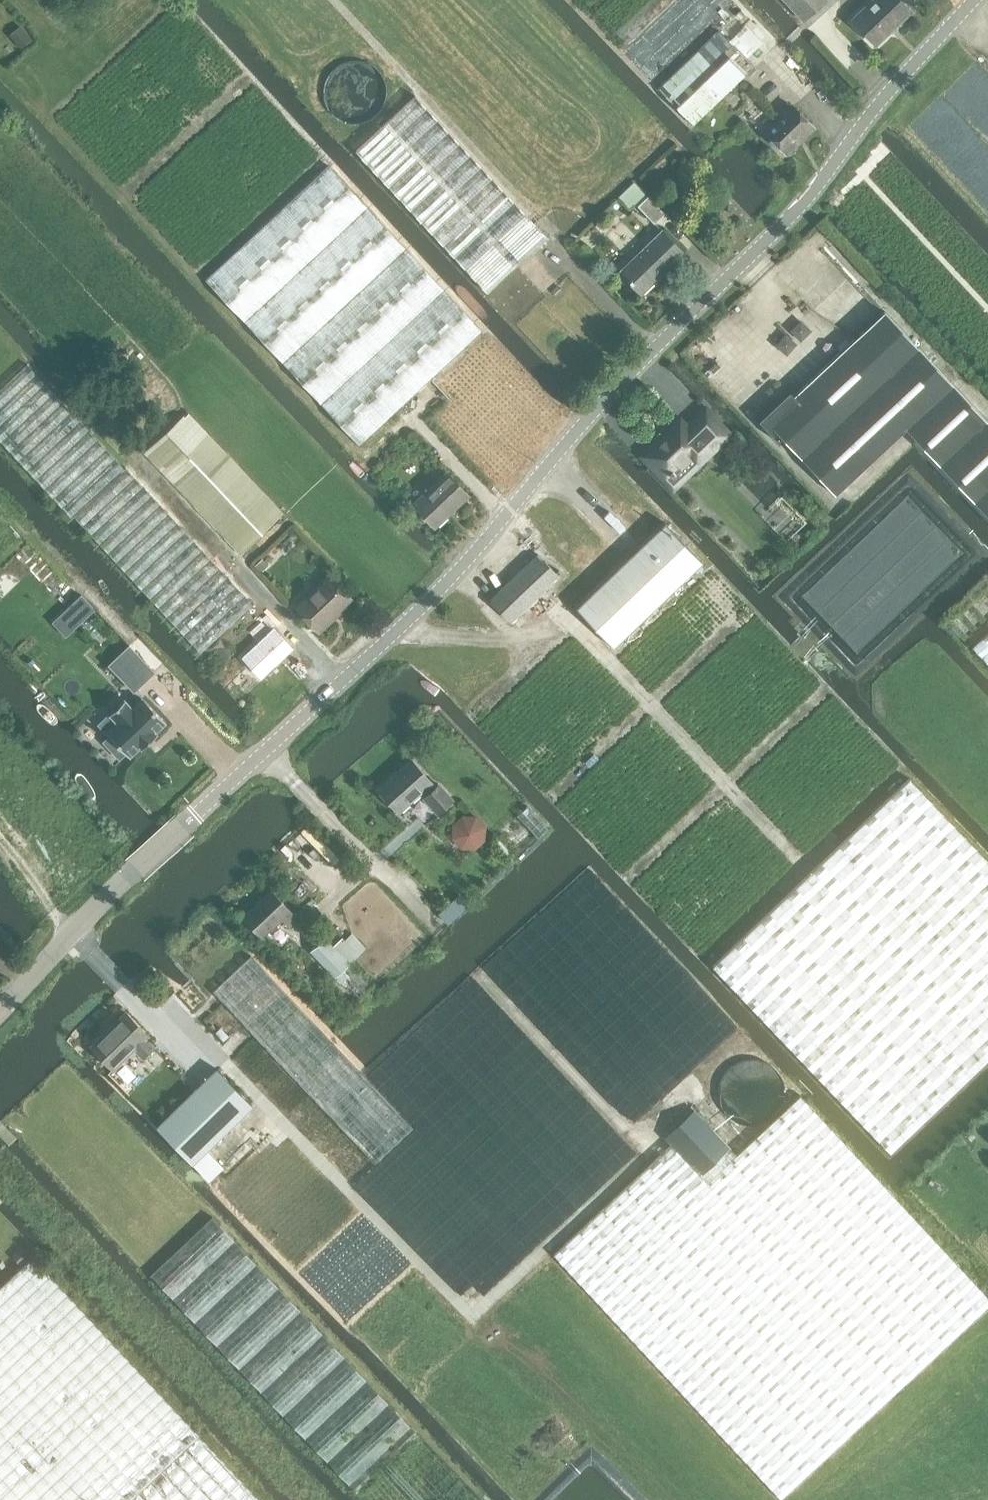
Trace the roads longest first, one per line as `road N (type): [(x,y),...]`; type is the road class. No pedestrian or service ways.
road 1 (residential): [(0,1012),(133,869),(443,585),(595,408),(809,192),(973,0)]
road 2 (track): [(564,251),(332,0)]
road 3 (track): [(568,621),(797,863)]

